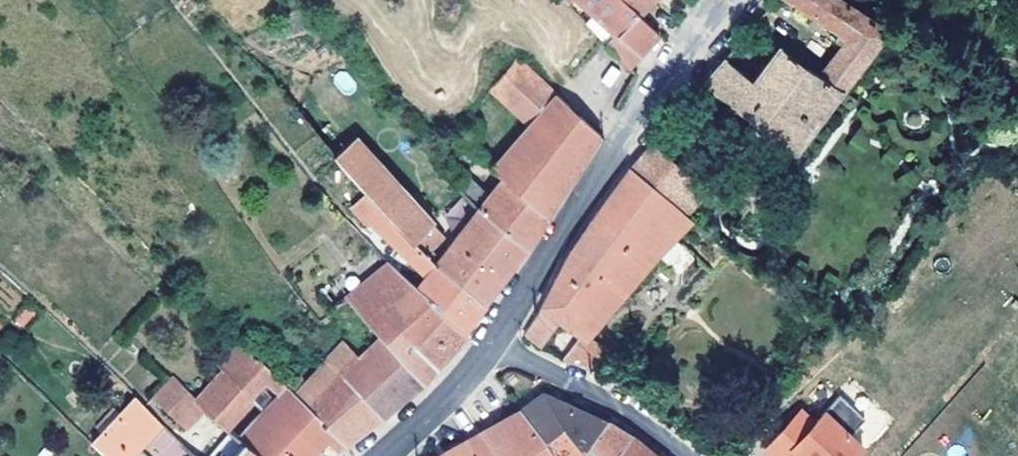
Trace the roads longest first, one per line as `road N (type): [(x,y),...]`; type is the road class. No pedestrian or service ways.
road 1 (residential): [(499,342),(635,119),(738,0)]
road 2 (residential): [(499,342),(699,455)]
road 3 (residential): [(385,455),(499,342)]

